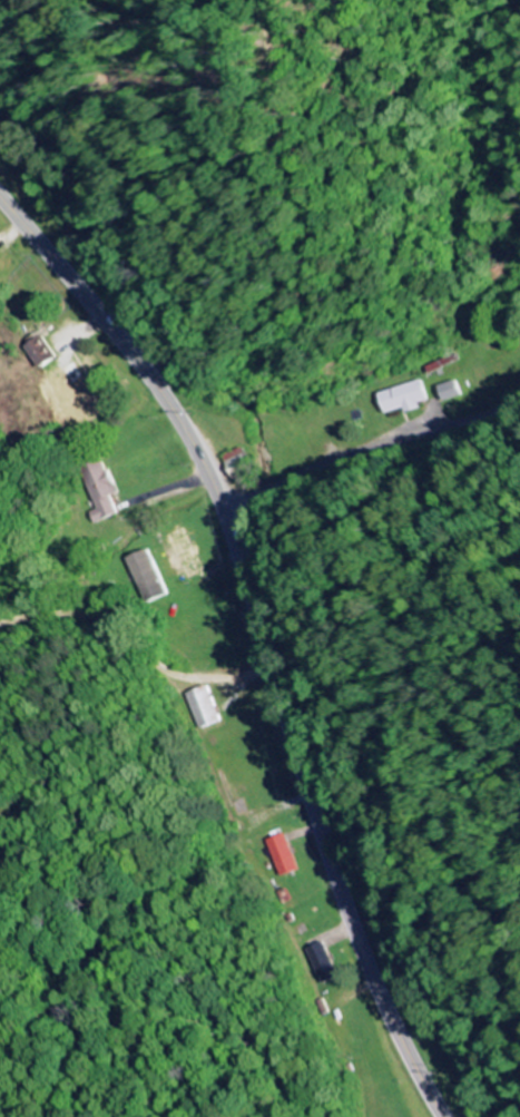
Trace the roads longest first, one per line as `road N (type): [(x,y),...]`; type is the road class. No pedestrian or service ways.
road 1 (secondary): [(443,1116),(359,939),(242,560),(206,471),(129,352),(0,200)]
road 2 (residential): [(223,509),(334,460),(519,399)]
road 3 (residential): [(273,670),(220,670),(82,616),(0,626)]

